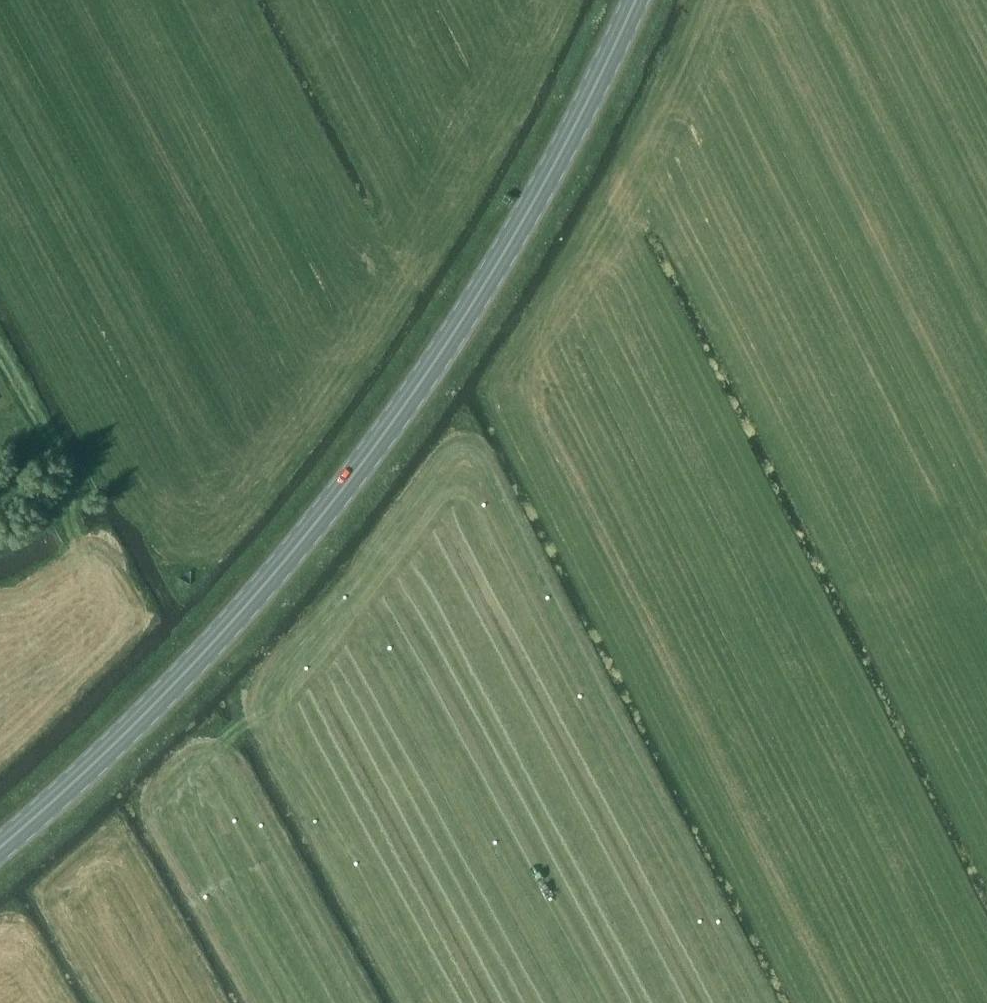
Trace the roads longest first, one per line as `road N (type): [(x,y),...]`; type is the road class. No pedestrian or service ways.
road 1 (primary): [(0,847),(231,622),(398,415),(544,185),(634,0)]

